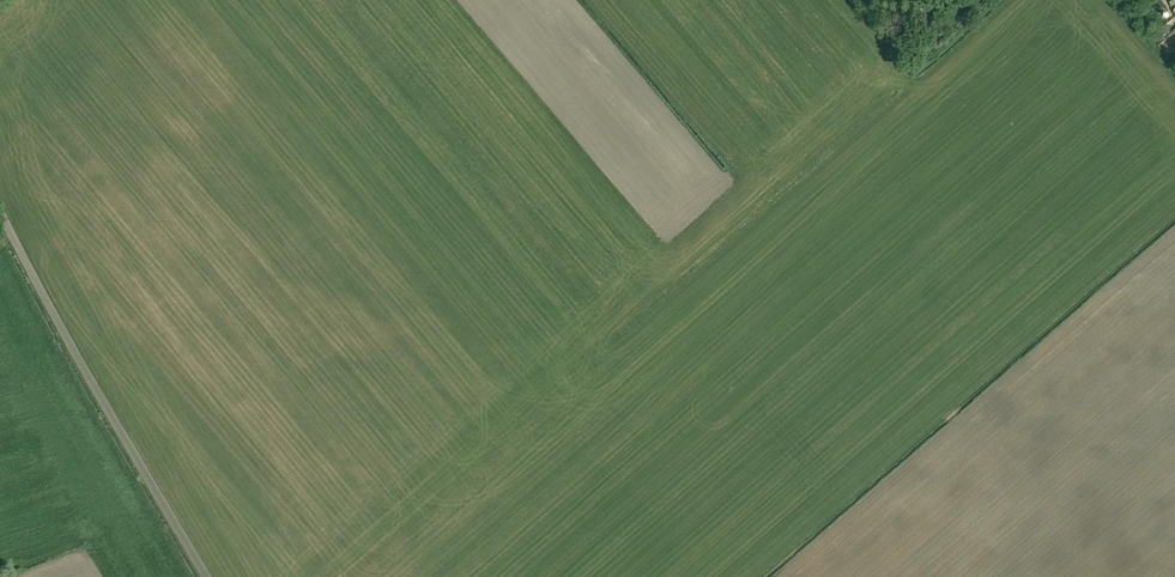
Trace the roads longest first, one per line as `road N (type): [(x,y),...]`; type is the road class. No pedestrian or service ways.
road 1 (unclassified): [(207,576),(0,211)]

